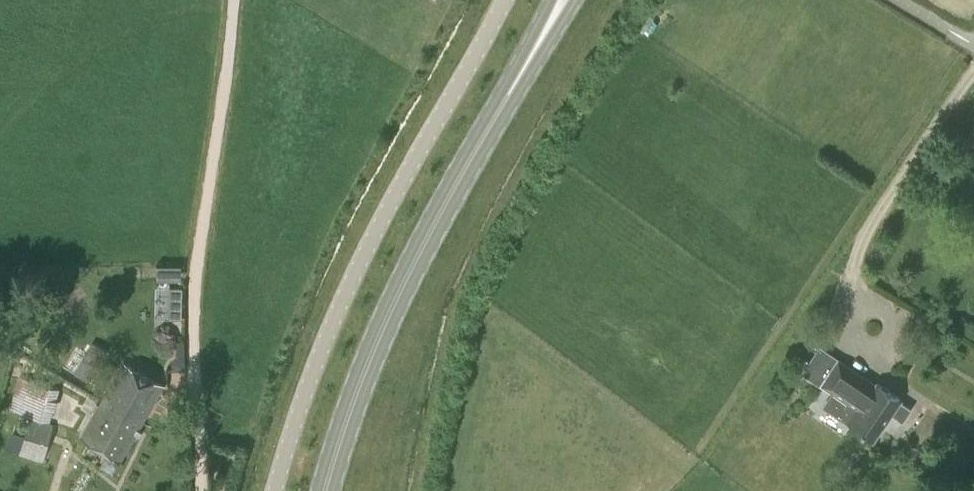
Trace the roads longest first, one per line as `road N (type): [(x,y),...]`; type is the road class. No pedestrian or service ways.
road 1 (primary): [(561,0),(396,298),(326,490)]
road 2 (unclassified): [(505,0),(360,262),(307,388),(276,490)]
road 3 (track): [(233,0),(194,274),(196,409)]

